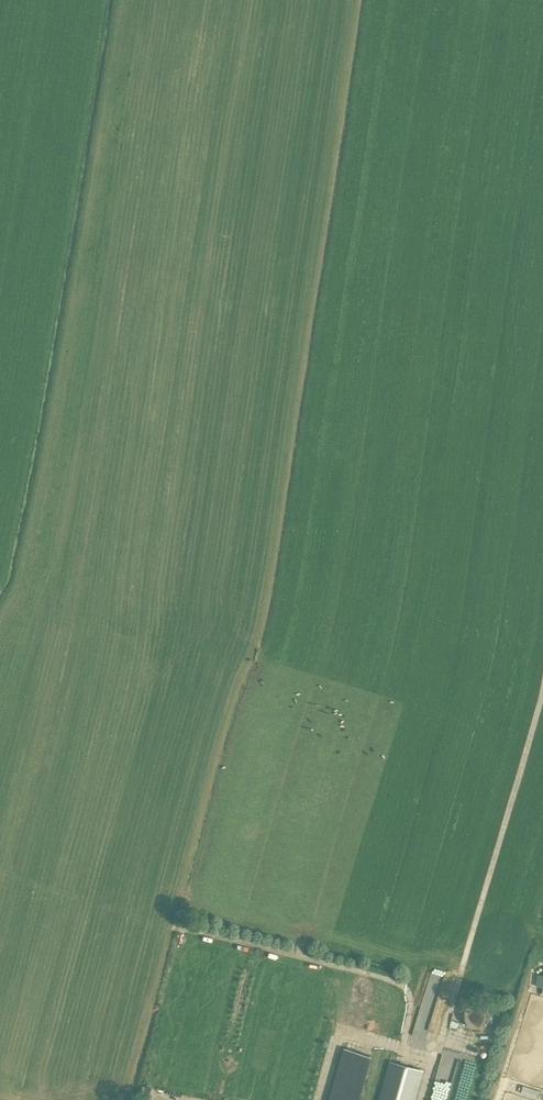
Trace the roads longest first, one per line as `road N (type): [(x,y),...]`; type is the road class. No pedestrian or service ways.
road 1 (track): [(542,694),(422,1099)]

